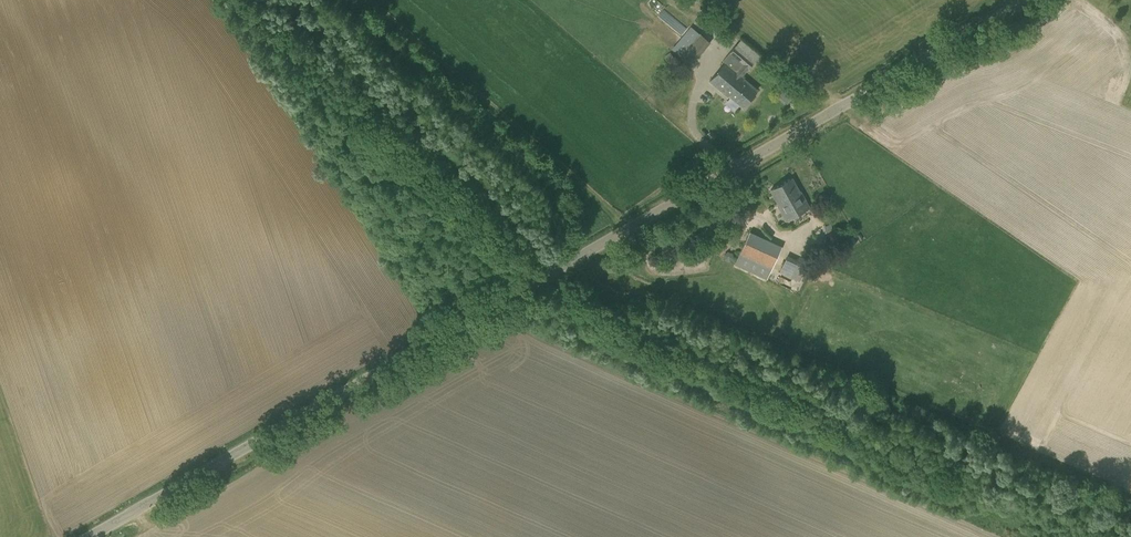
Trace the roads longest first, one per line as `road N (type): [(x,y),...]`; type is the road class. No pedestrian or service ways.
road 1 (unclassified): [(80,536),(1023,0)]

